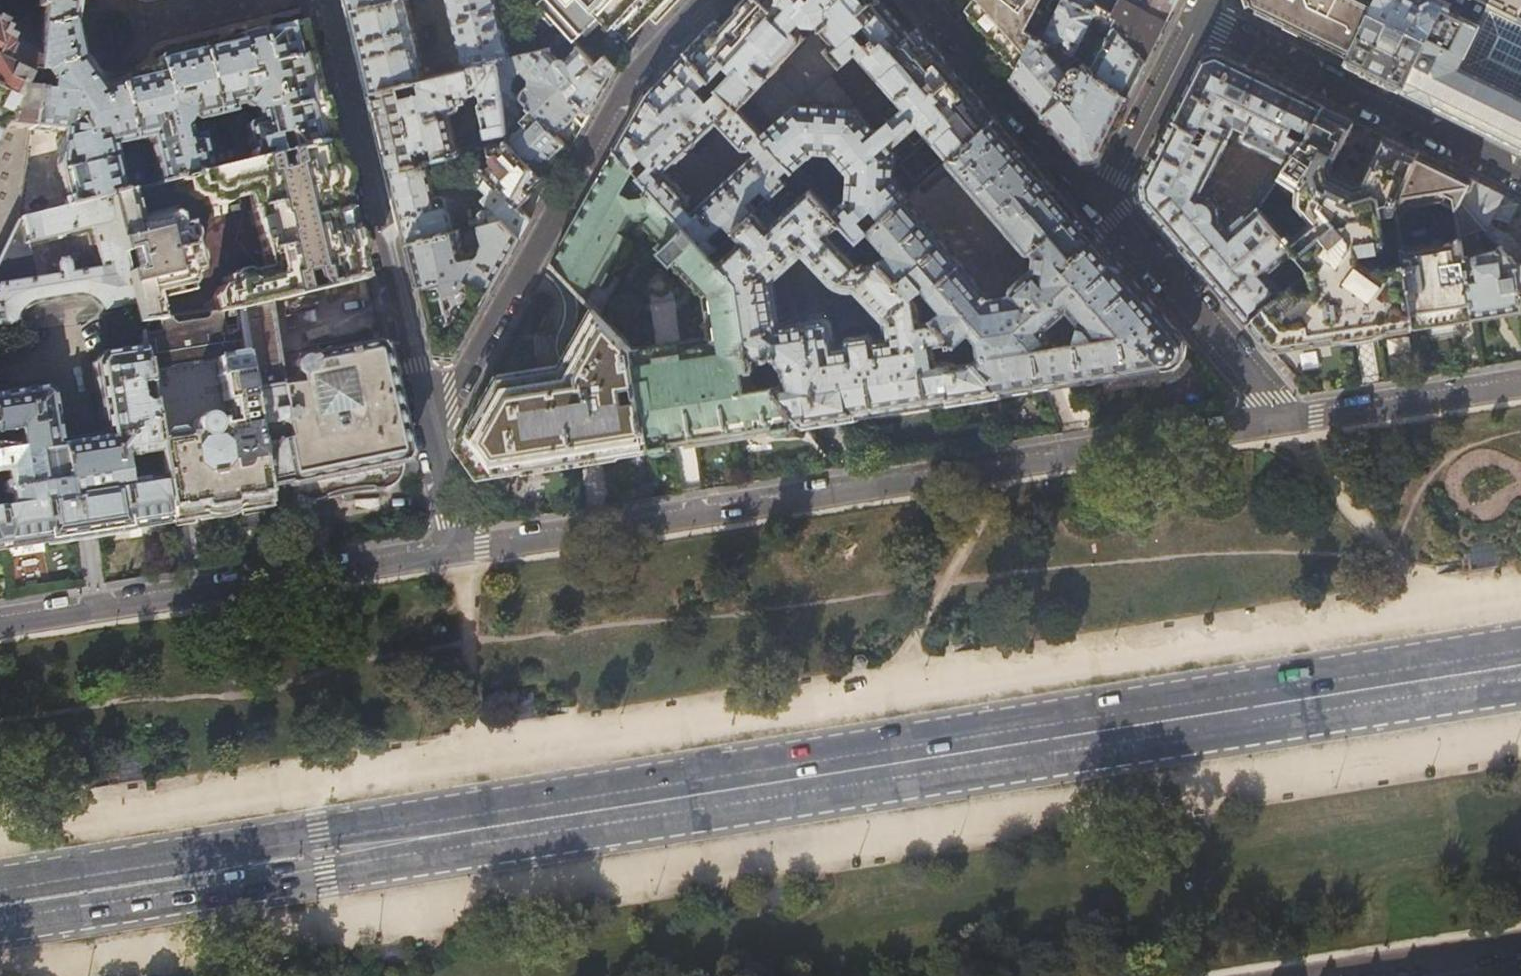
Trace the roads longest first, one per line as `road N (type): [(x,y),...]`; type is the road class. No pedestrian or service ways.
road 1 (secondary): [(0,905),(1520,666)]
road 2 (residential): [(1289,419),(456,551)]
road 3 (residential): [(430,434),(633,78),(706,0)]
road 4 (residential): [(456,551),(0,622)]
road 5 (residential): [(430,434),(325,0)]
road 6 (residential): [(1195,17),(1520,176)]
road 7 (residential): [(1102,205),(1289,419)]
road 8 (residential): [(921,0),(1102,205)]
road 9 (residential): [(1520,381),(1289,419)]
road 10 (residential): [(1195,17),(1102,205)]
road 11 (residential): [(1329,975),(1520,946)]
road 12 (residential): [(456,551),(430,434)]

